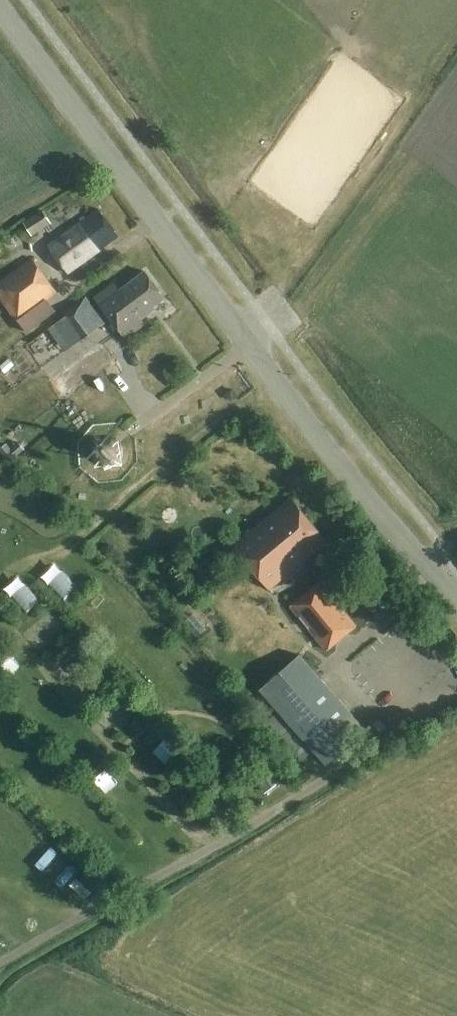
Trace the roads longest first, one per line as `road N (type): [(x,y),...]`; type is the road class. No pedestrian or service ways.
road 1 (tertiary): [(456,601),(330,455),(0,10)]

